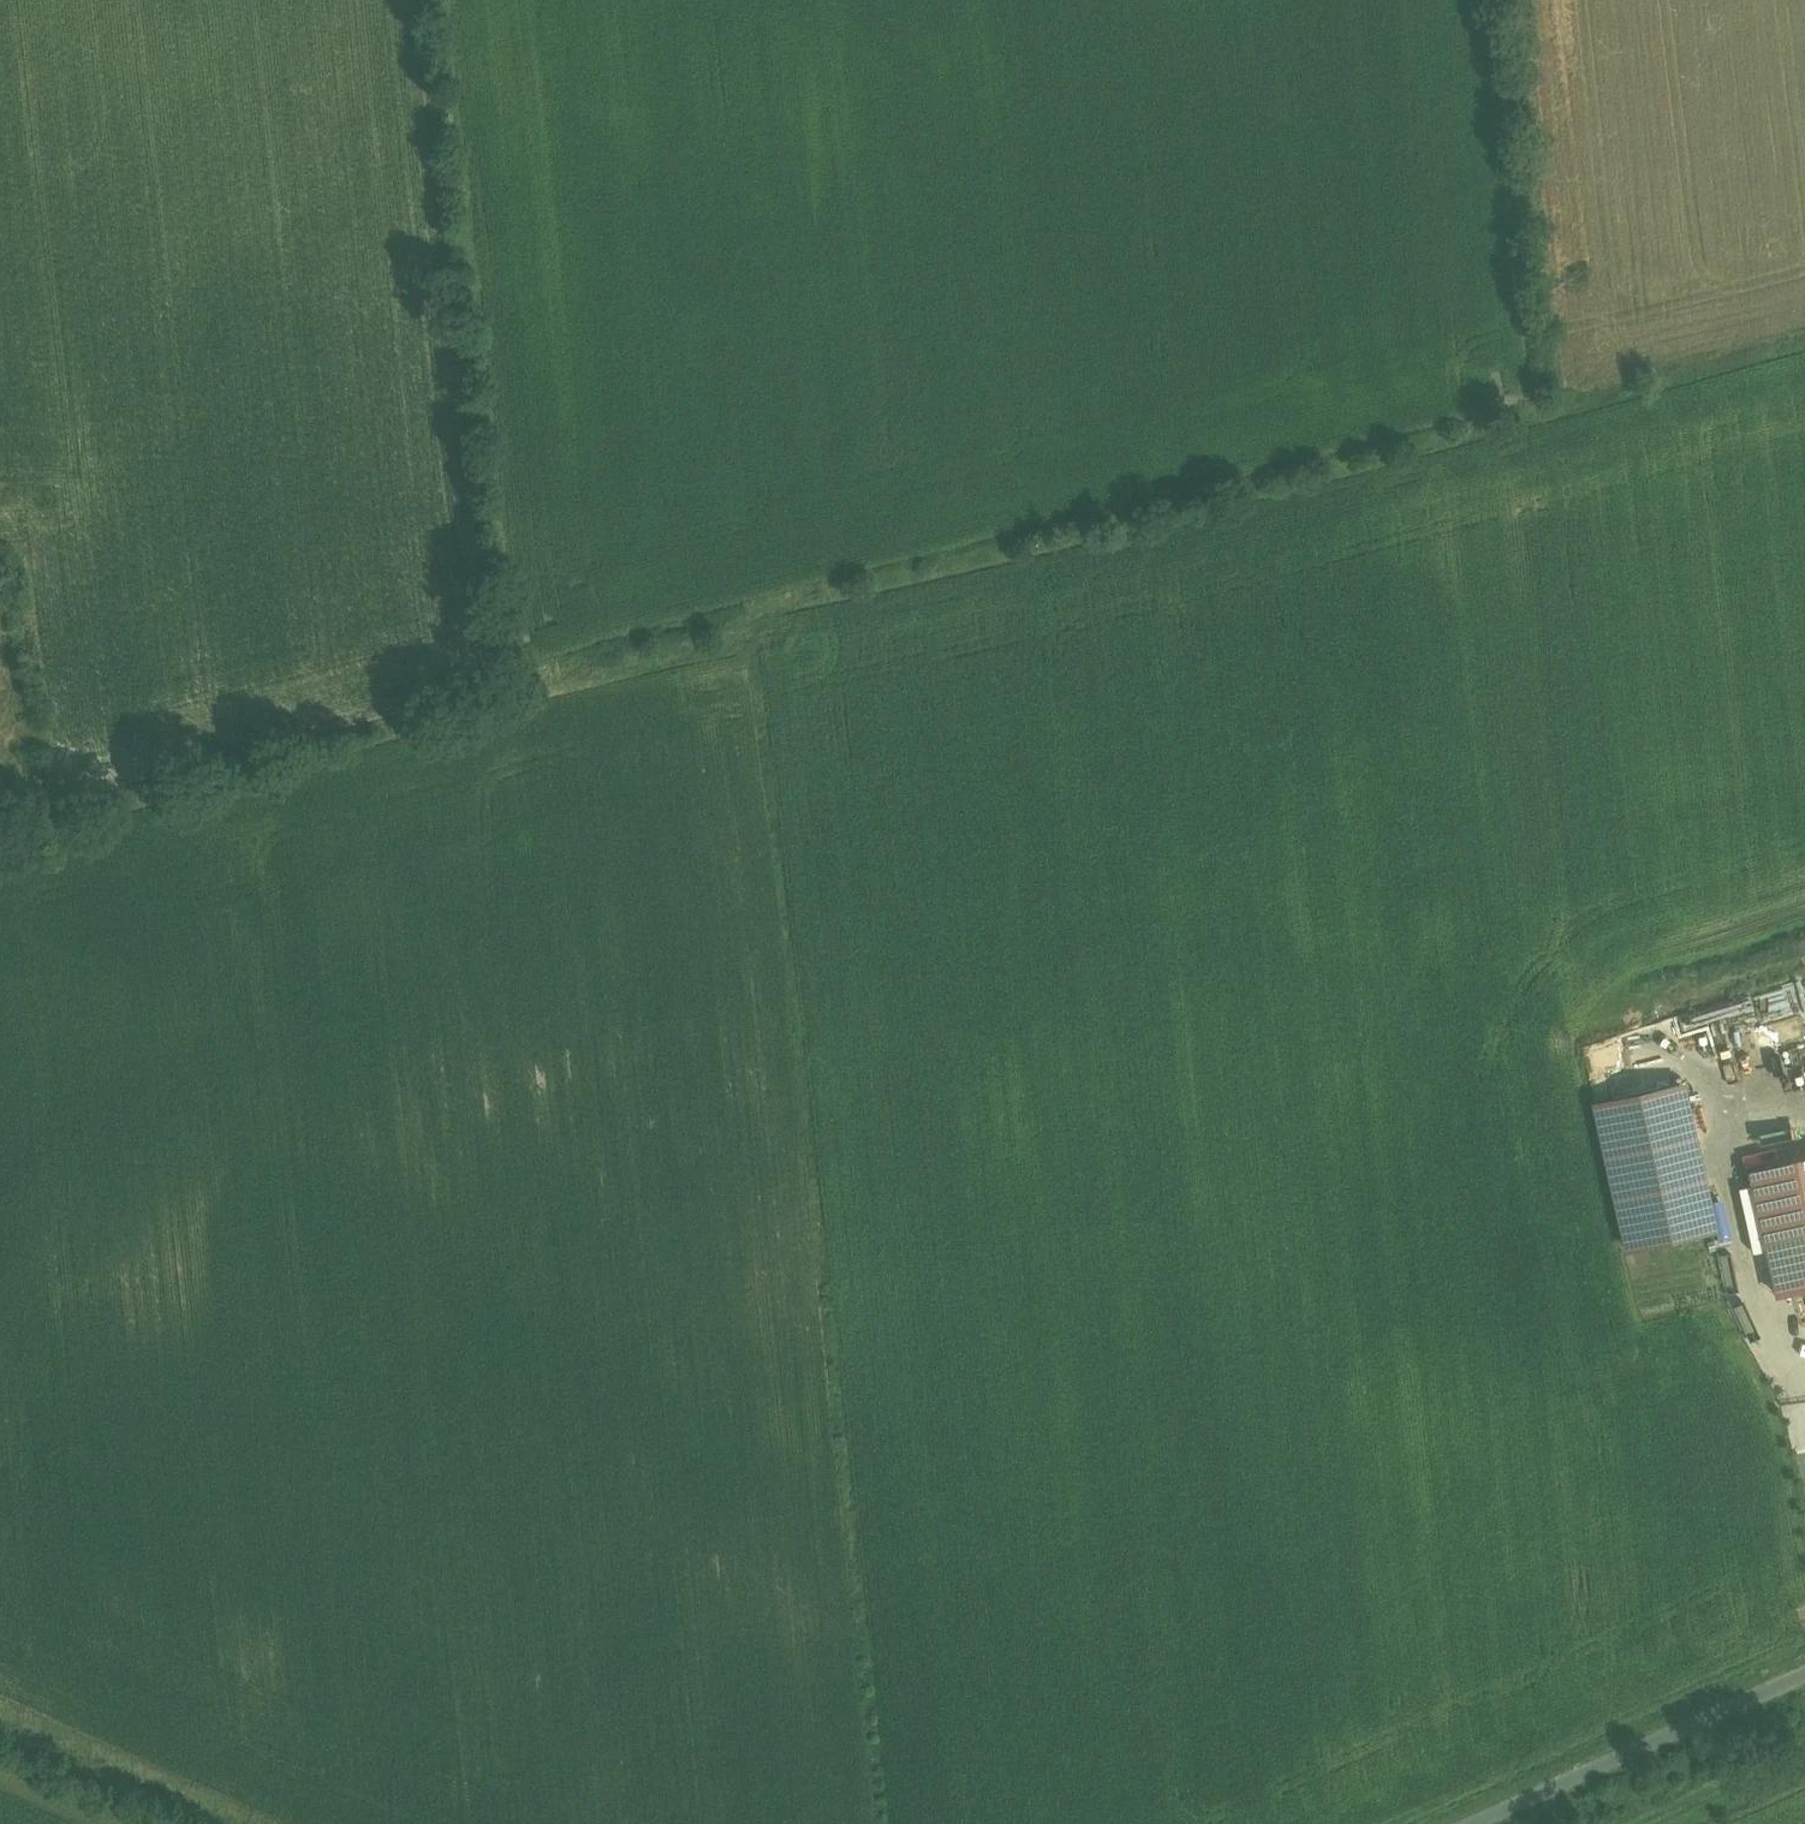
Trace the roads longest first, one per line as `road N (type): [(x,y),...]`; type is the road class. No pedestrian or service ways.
road 1 (unclassified): [(1481,1823),(1804,1678)]
road 2 (track): [(1804,1464),(1738,1204)]

